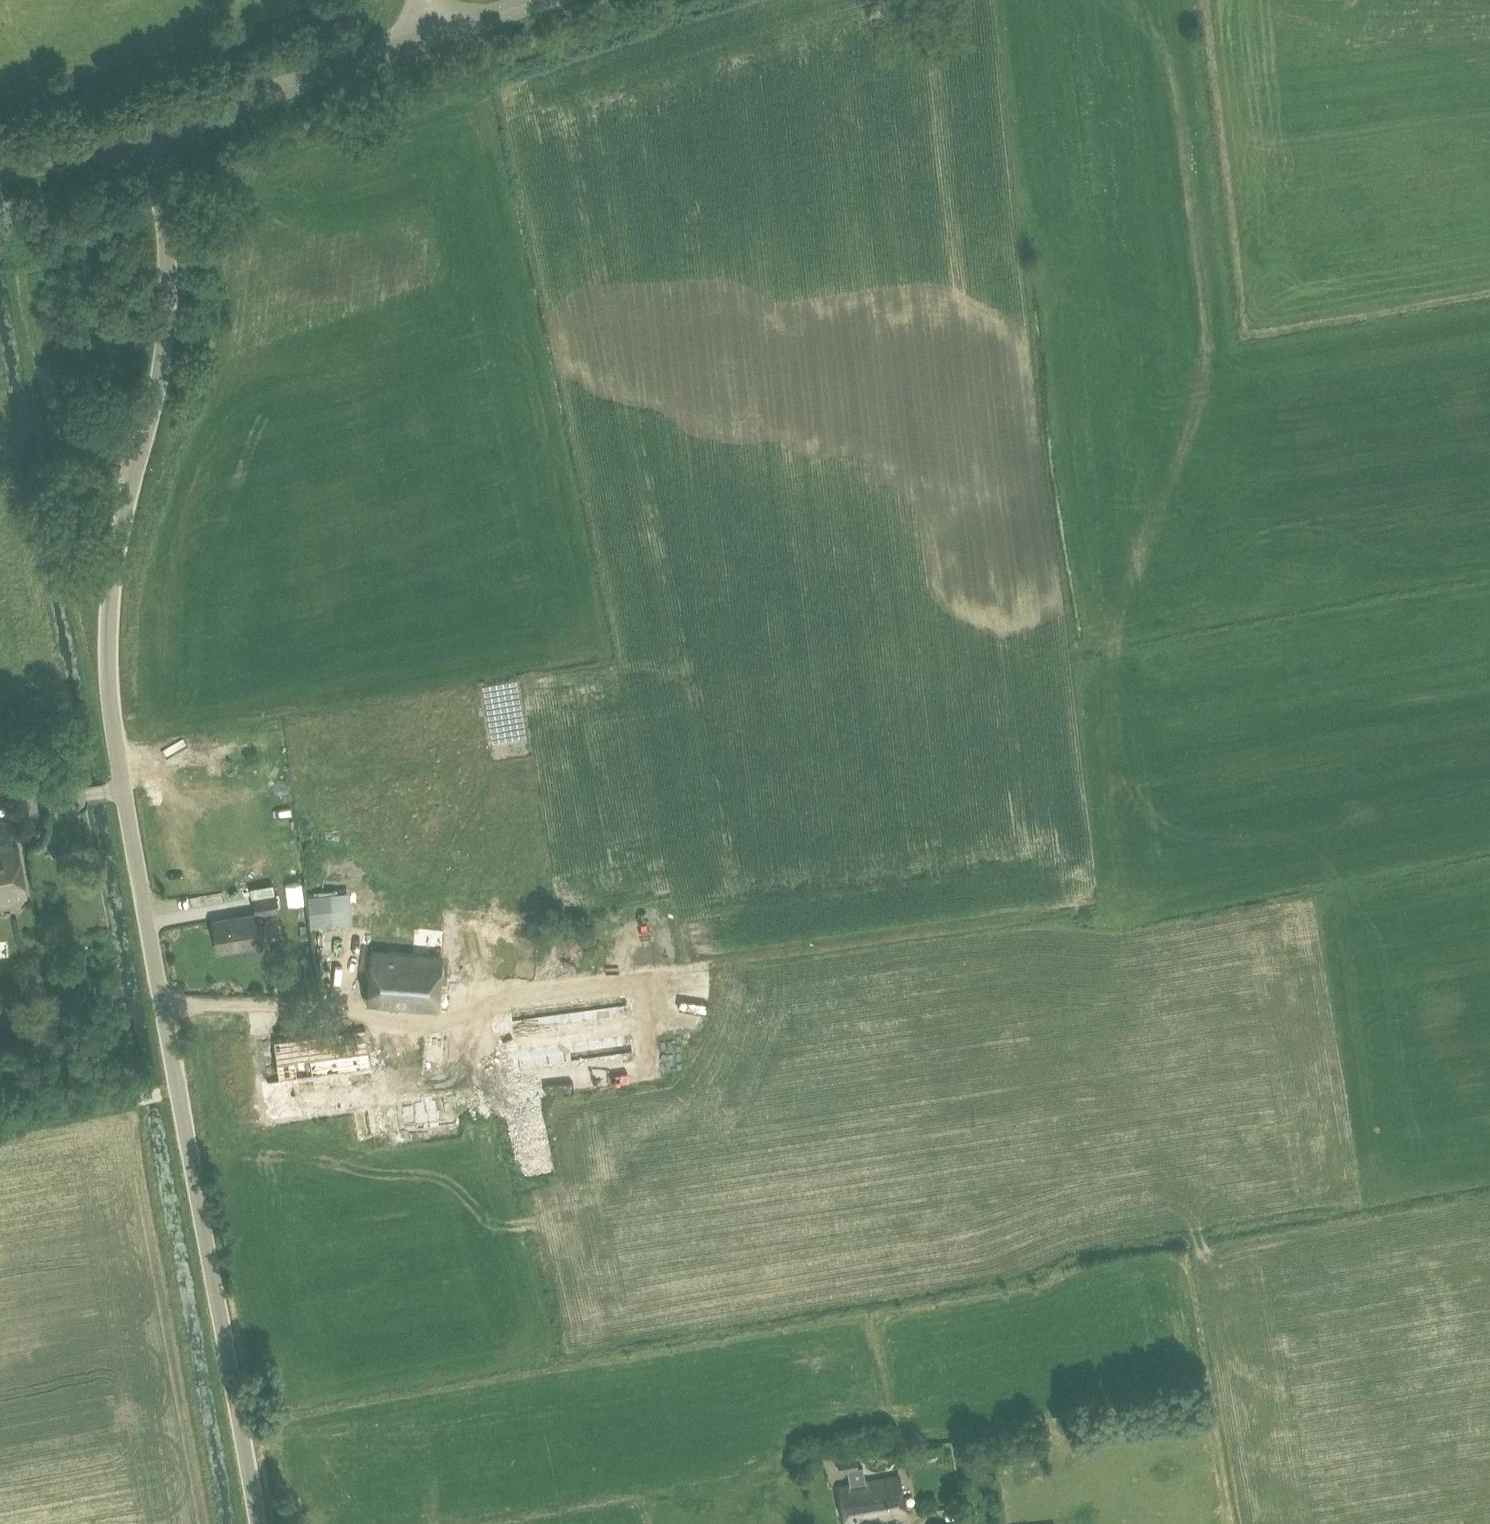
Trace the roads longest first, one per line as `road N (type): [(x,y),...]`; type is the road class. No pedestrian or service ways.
road 1 (unclassified): [(256,1523),(104,638),(165,328),(161,190),(146,139)]
road 2 (unclassified): [(430,38),(146,139)]
road 3 (unclassified): [(146,139),(0,175)]
road 4 (unclassified): [(543,0),(430,38)]

